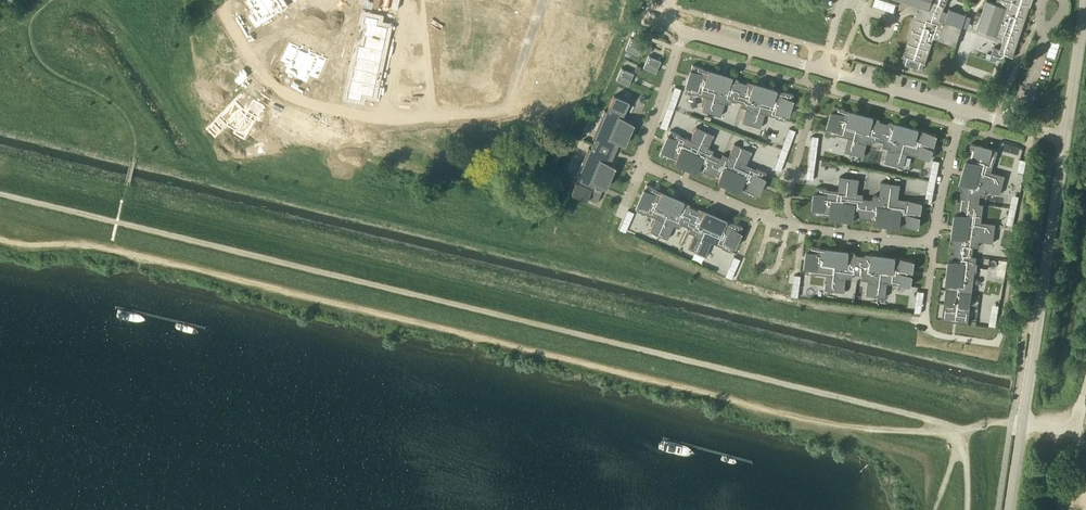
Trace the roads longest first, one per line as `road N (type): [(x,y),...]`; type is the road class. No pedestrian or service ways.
road 1 (residential): [(927,321),(771,301),(625,240)]
road 2 (residential): [(1037,326),(1065,138)]
road 3 (residential): [(933,244),(780,225)]
road 4 (residential): [(780,225),(643,165)]
road 5 (residential): [(822,70),(682,32)]
road 6 (residential): [(961,109),(822,70)]
road 7 (residential): [(780,225),(817,88)]
road 8 (residential): [(1065,138),(1085,0)]
road 9 (residential): [(643,165),(682,32)]
road 10 (residential): [(933,244),(961,109)]
road 11 (residential): [(1037,326),(1006,320),(994,343),(938,334),(927,321)]

